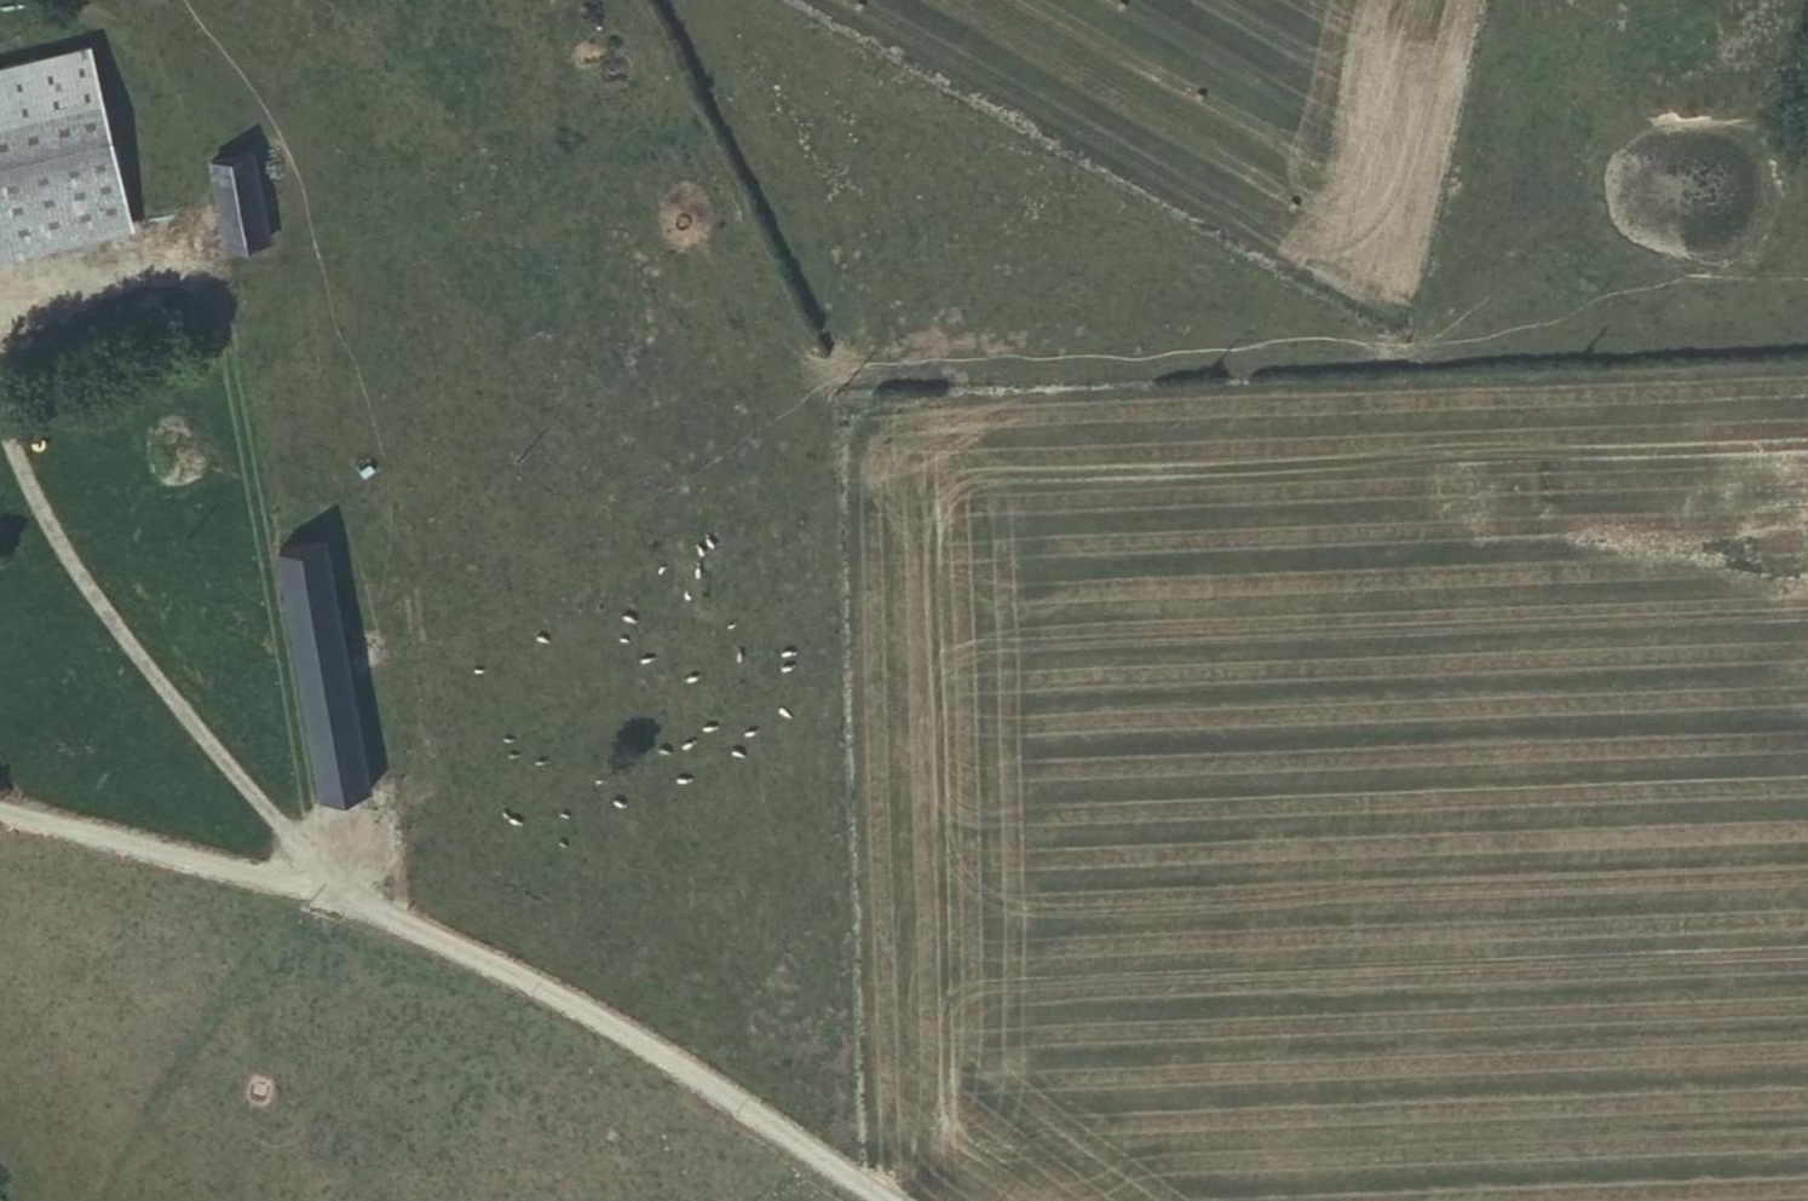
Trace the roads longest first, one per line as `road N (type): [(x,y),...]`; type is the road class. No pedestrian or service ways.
road 1 (track): [(886,1200),(774,1125),(532,984),(360,909),(0,814)]
road 2 (track): [(360,909),(222,763),(65,564),(0,382)]

